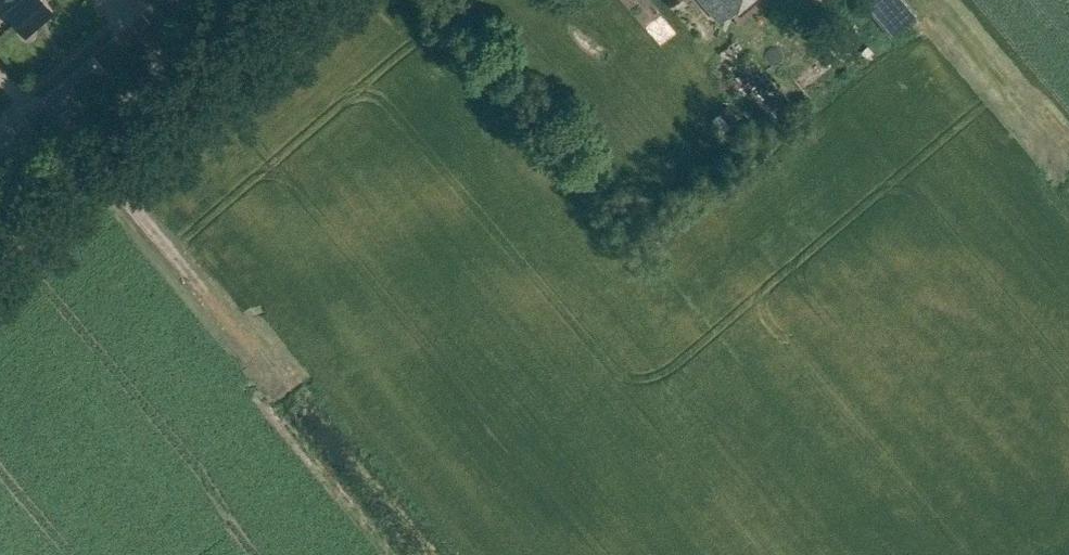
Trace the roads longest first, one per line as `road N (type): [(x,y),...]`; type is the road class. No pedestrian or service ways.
road 1 (tertiary): [(0,151),(144,29)]

